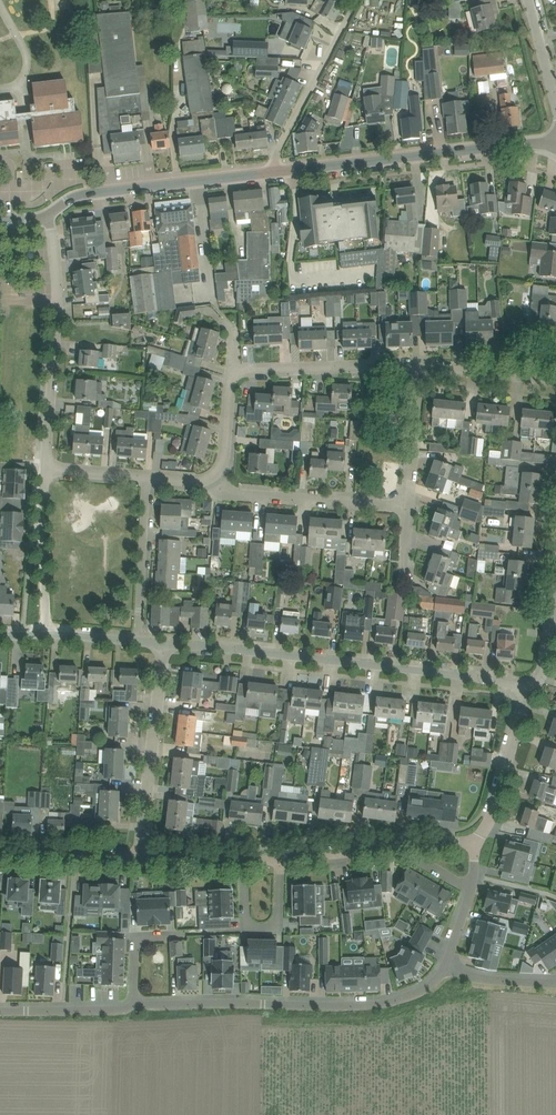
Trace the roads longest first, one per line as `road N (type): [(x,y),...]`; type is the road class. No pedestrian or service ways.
road 1 (residential): [(529,692),(462,673),(166,646)]
road 2 (residential): [(133,1004),(371,1006),(426,991),(447,968)]
road 3 (secondary): [(276,172),(526,145),(555,149)]
road 4 (residential): [(45,467),(56,324),(49,216)]
road 5 (secondary): [(49,216),(83,193),(276,172)]
road 6 (residential): [(139,858),(166,646)]
road 7 (residential): [(276,172),(274,157),(357,0)]
road 8 (residential): [(406,503),(238,490),(218,480)]
road 9 (residential): [(230,371),(420,366)]
road 10 (residential): [(279,857),(282,932),(243,932),(239,860)]
road 11 (residential): [(139,643),(146,475)]
road 12 (residential): [(46,632),(45,467)]
road 13 (residential): [(476,841),(529,692)]
road 14 (residential): [(0,853),(139,858)]
road 15 (residential): [(406,503),(420,366)]
road 16 (residential): [(420,366),(555,380)]
road 17 (residential): [(0,1010),(133,1004)]
road 18 (residential): [(279,857),(402,848)]

